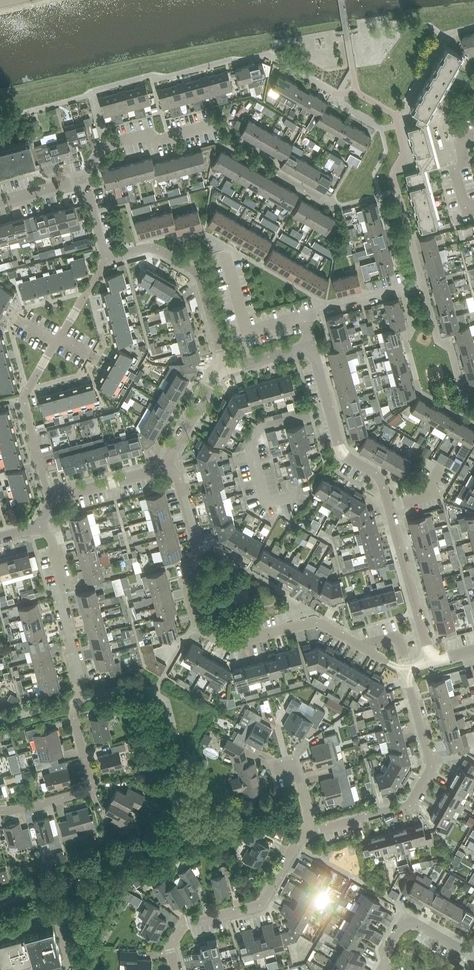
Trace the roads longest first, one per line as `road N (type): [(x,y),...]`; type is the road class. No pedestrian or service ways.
road 1 (residential): [(405,669),(316,621),(229,645),(198,627),(185,578),(199,550),(176,475),(165,465)]
road 2 (residential): [(0,811),(93,790),(74,720),(80,684),(58,594),(64,578),(39,527)]
road 3 (residential): [(311,832),(409,805),(426,777),(431,767),(405,669)]
road 4 (unclassified): [(431,661),(381,482),(338,443)]
road 5 (residential): [(175,969),(169,947),(183,925),(260,905),(301,835),(311,832)]
road 6 (residential): [(225,369),(195,272),(150,248),(106,259)]
road 7 (residential): [(53,499),(22,402),(56,343)]
road 8 (residential): [(83,179),(101,147),(216,125)]
road 9 (residential): [(225,252),(246,332),(304,317)]
road 10 (residential): [(383,969),(405,918),(473,956)]

